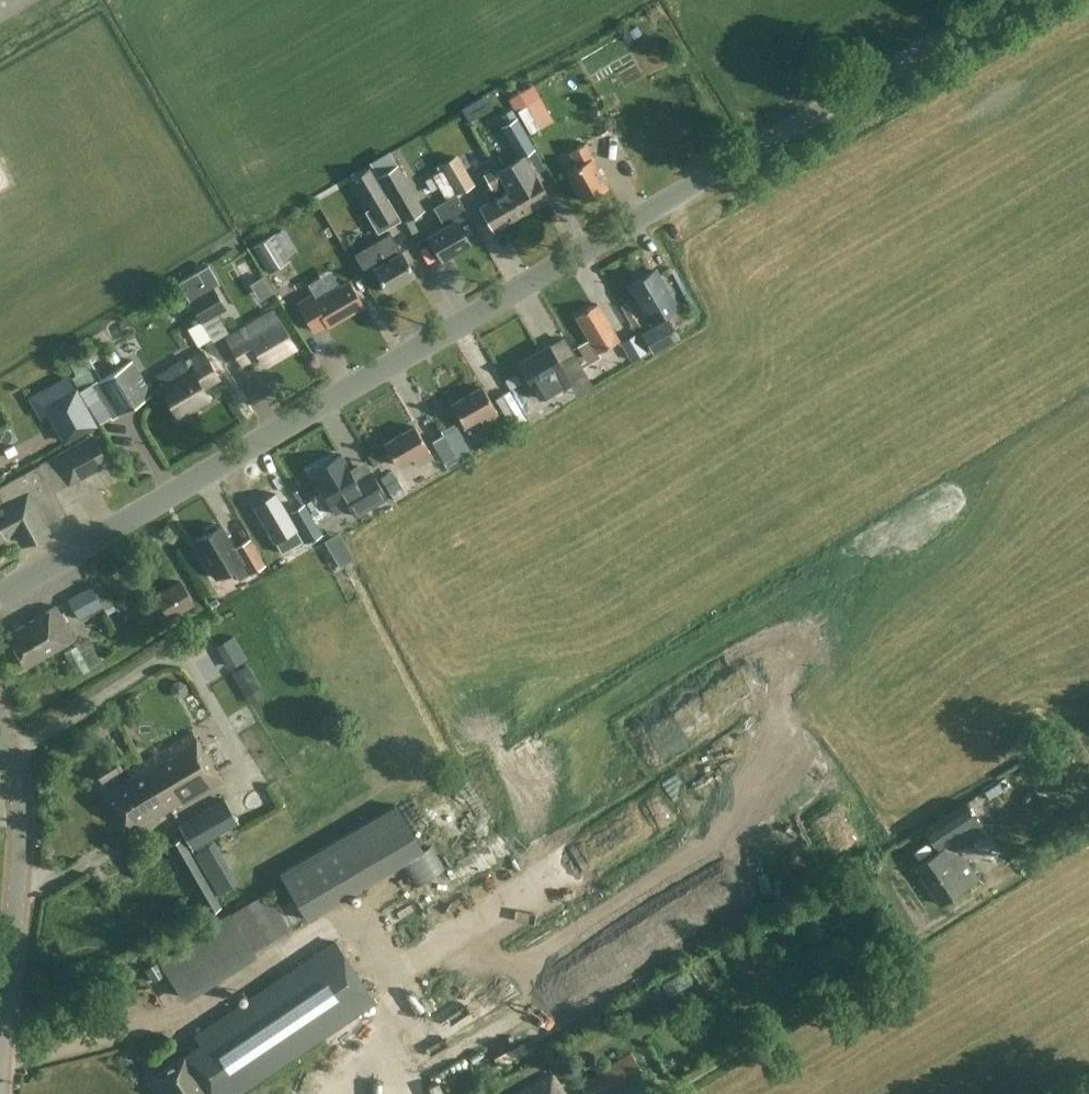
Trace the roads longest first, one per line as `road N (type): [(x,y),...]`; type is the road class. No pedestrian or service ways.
road 1 (tertiary): [(0,590),(1008,0)]
road 2 (tertiary): [(0,1080),(18,834),(14,766),(0,728)]

